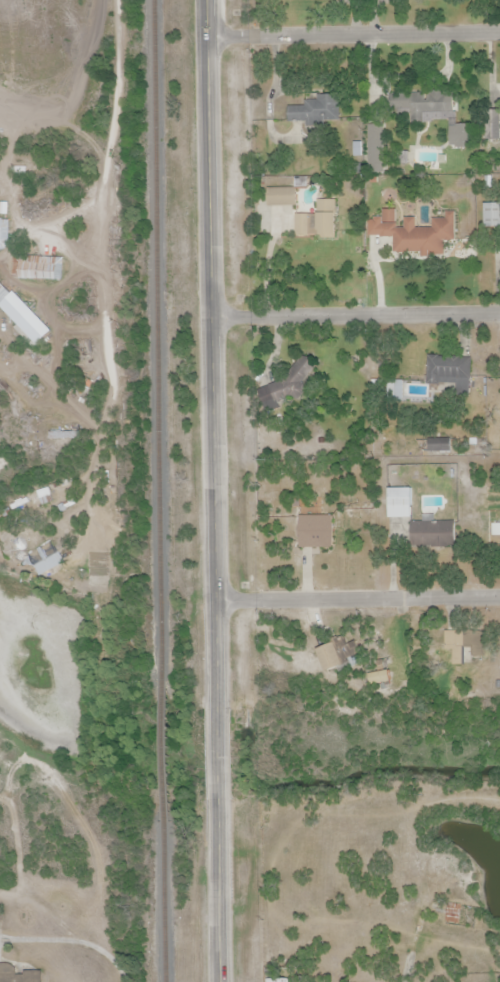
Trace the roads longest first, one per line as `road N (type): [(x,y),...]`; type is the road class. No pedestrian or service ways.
road 1 (secondary): [(217,710),(207,0)]
road 2 (residential): [(499,33),(208,38)]
road 3 (residential): [(213,319),(499,314)]
road 4 (residential): [(217,601),(499,597)]
road 5 (secondary): [(221,981),(219,798)]

